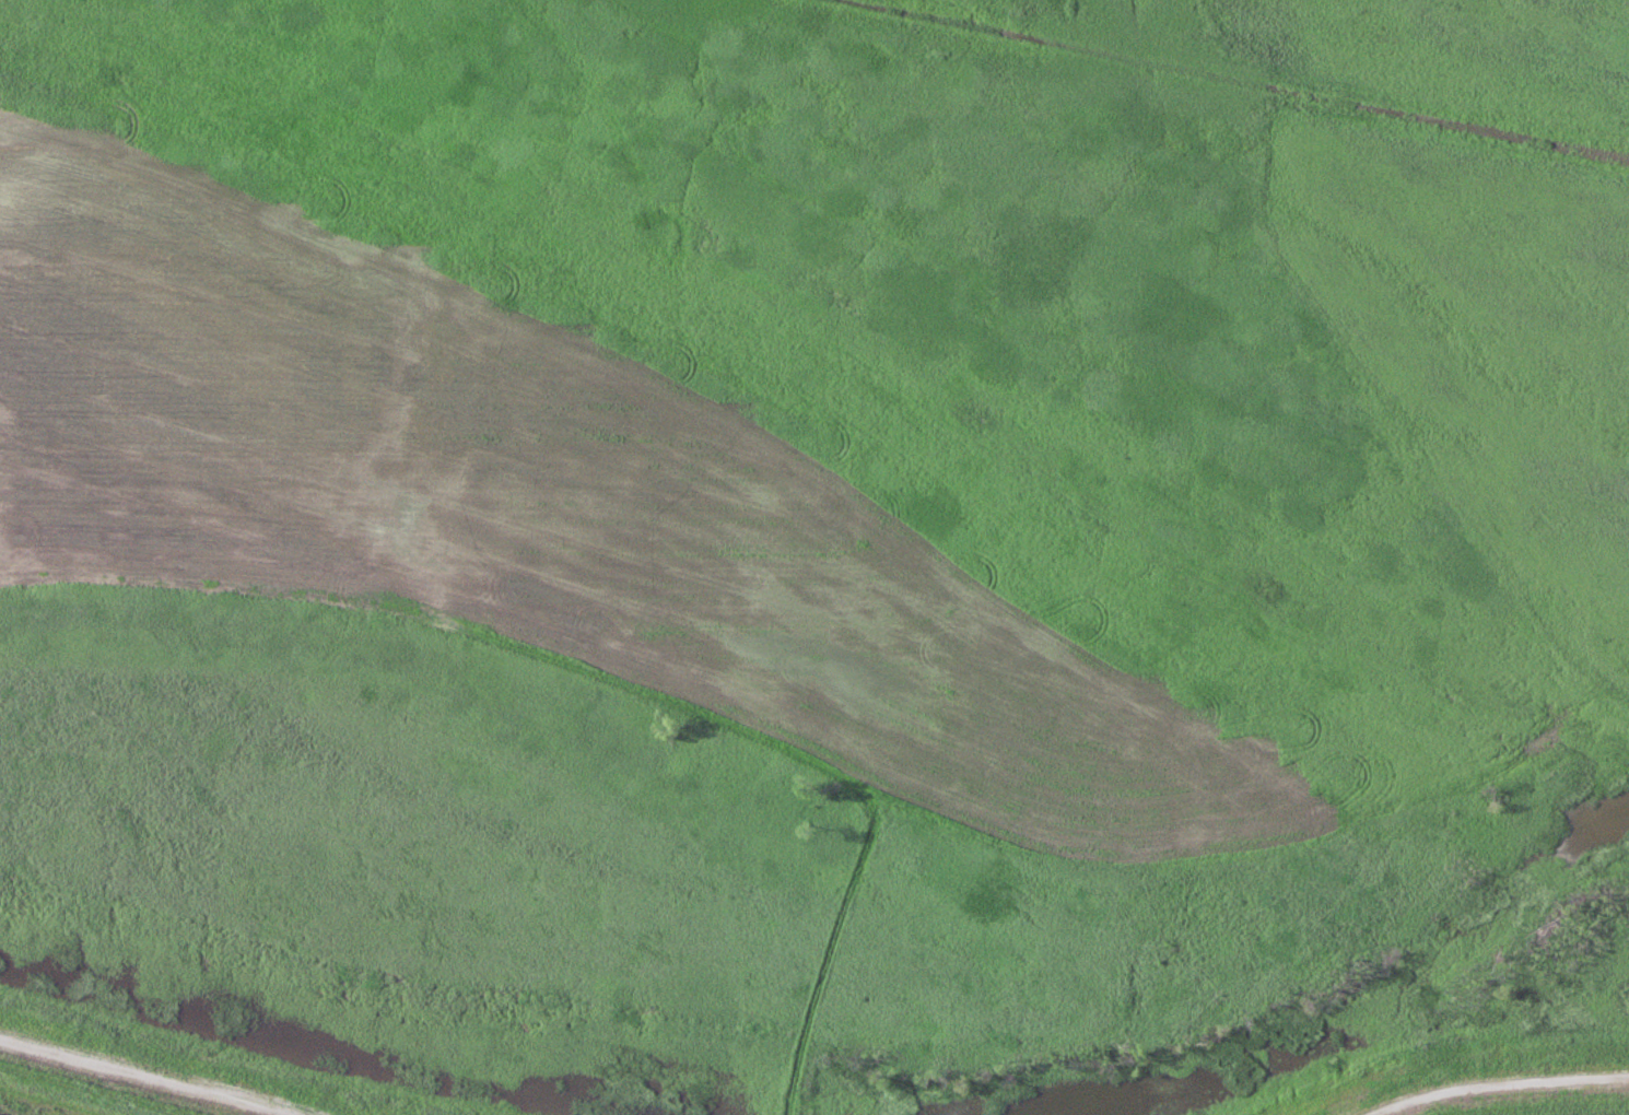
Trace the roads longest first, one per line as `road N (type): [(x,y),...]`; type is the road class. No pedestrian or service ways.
road 1 (residential): [(0,1046),(270,1114)]
road 2 (residential): [(1382,1114),(1451,1093),(1628,1080)]

